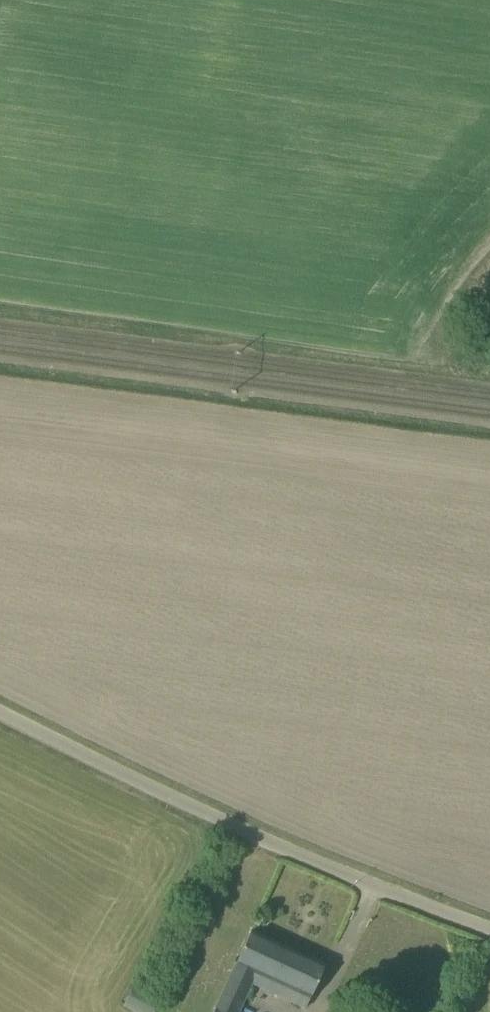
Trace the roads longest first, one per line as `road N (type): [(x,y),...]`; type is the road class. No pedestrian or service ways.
road 1 (unclassified): [(489,929),(368,885),(0,713)]

